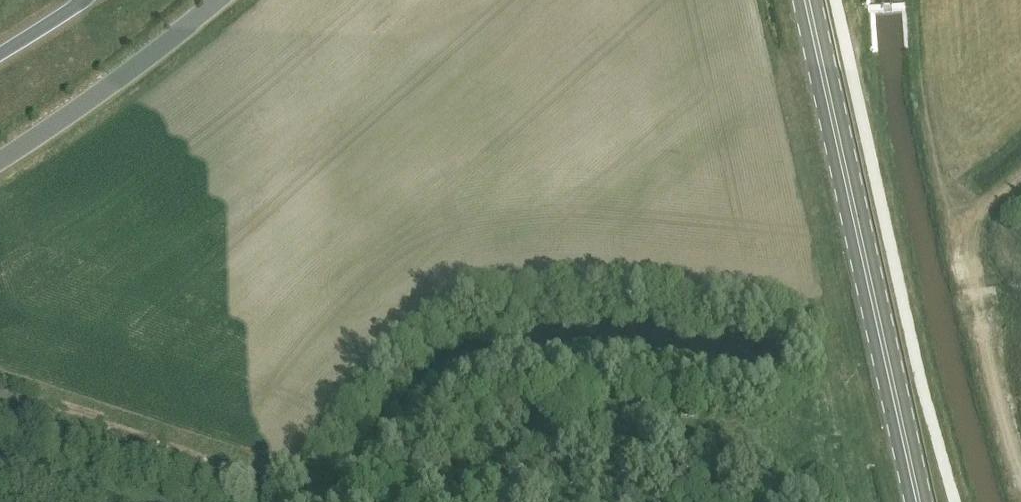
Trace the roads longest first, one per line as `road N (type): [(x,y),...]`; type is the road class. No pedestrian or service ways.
road 1 (tertiary): [(919,501),(807,0)]
road 2 (tertiary): [(216,0),(0,158)]

